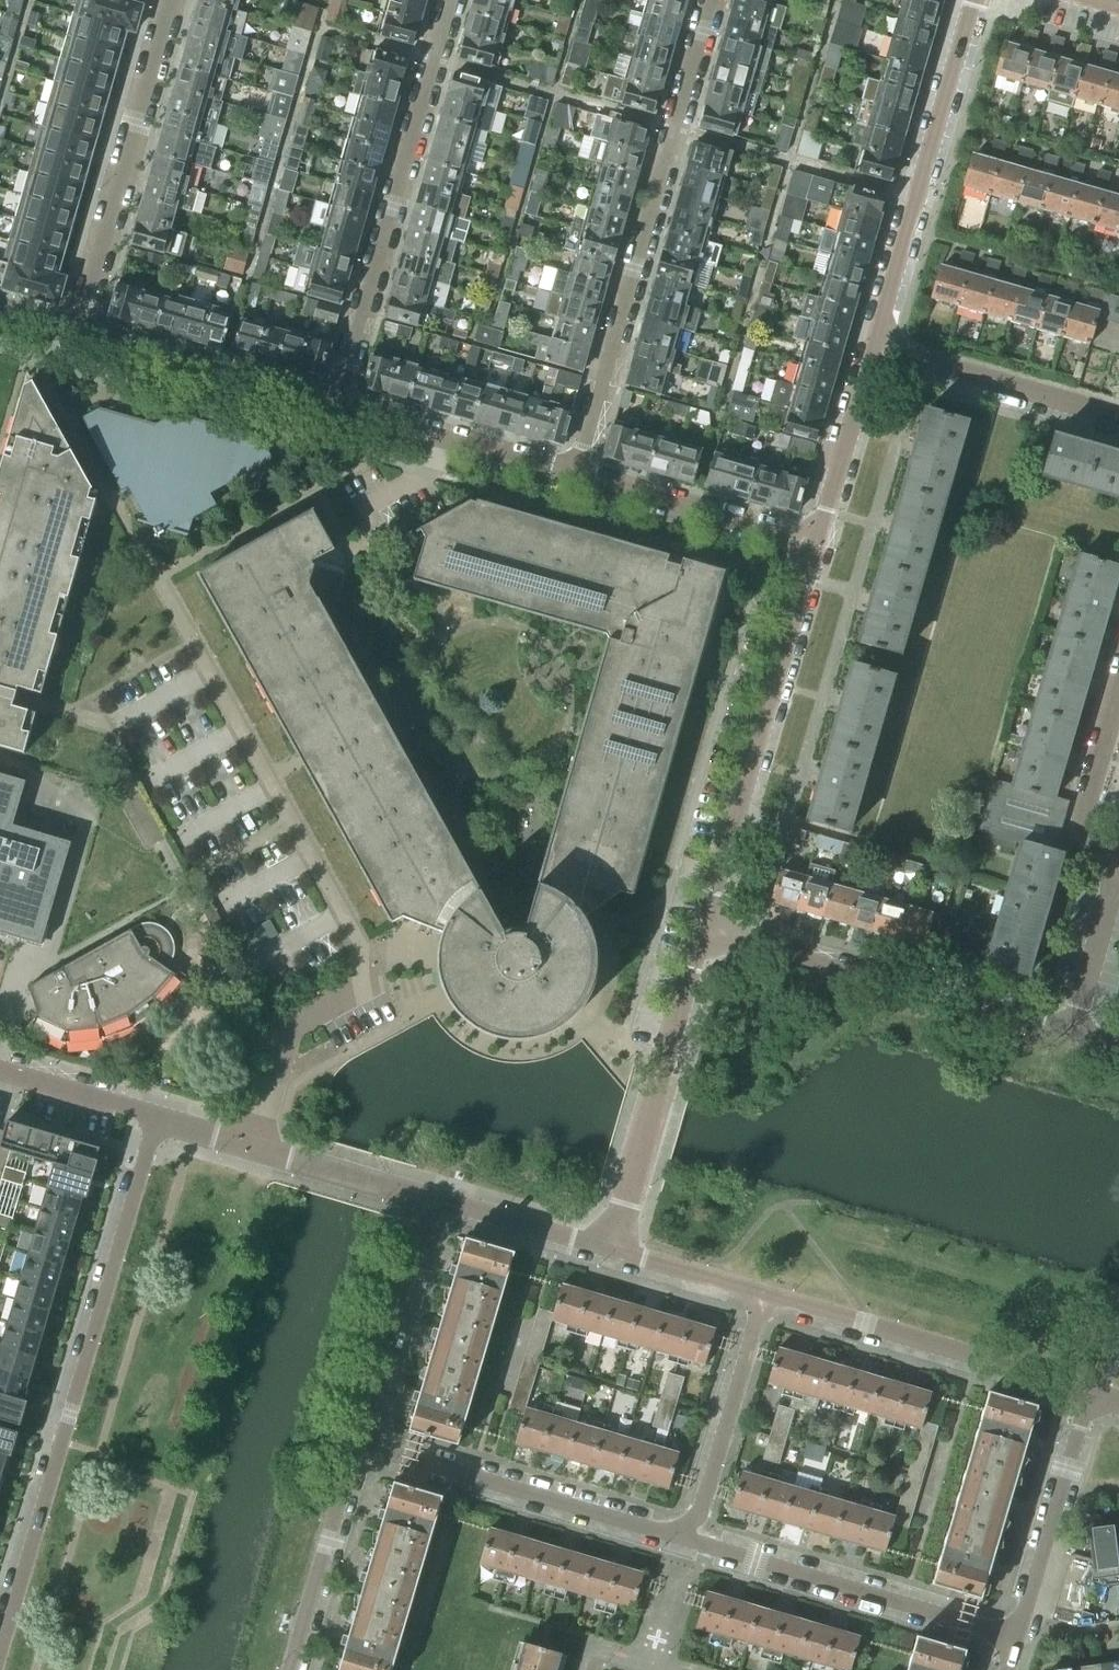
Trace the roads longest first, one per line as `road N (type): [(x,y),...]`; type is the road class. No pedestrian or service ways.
road 1 (residential): [(158,1119),(0,1655)]
road 2 (residential): [(709,0),(575,476)]
road 3 (residential): [(336,408),(451,0)]
road 4 (residential): [(816,542),(704,930)]
road 5 (residential): [(1068,1036),(704,930)]
road 6 (residential): [(876,349),(974,0)]
road 7 (residential): [(1016,1637),(675,1536)]
road 8 (residential): [(170,0),(76,332)]
road 9 (residential): [(763,1295),(1092,1392)]
road 10 (residential): [(675,1536),(396,1455),(361,1426)]
road 11 (residential): [(704,930),(613,1248)]
road 12 (residential): [(158,1119),(430,1199)]
road 13 (residential): [(336,408),(76,332)]
road 14 (residential): [(763,1295),(700,1511),(675,1536)]
road 15 (residential): [(1092,1392),(1016,1637)]
road 16 (residential): [(290,1669),(361,1426)]
road 17 (residential): [(1118,419),(876,349)]
road 18 (residential): [(816,542),(575,476)]
road 19 (residential): [(575,476),(336,408)]
road 20 (residential): [(361,1426),(430,1199)]
road 21 (residential): [(816,542),(876,349)]
road 22 (residential): [(430,1199),(613,1248)]
road 23 (residential): [(1118,684),(1084,809),(1091,840),(1106,856)]
road 24 (residential): [(1118,873),(1068,1036)]
road 25 (residential): [(0,1072),(158,1119)]
road 26 (residential): [(613,1248),(763,1295)]

